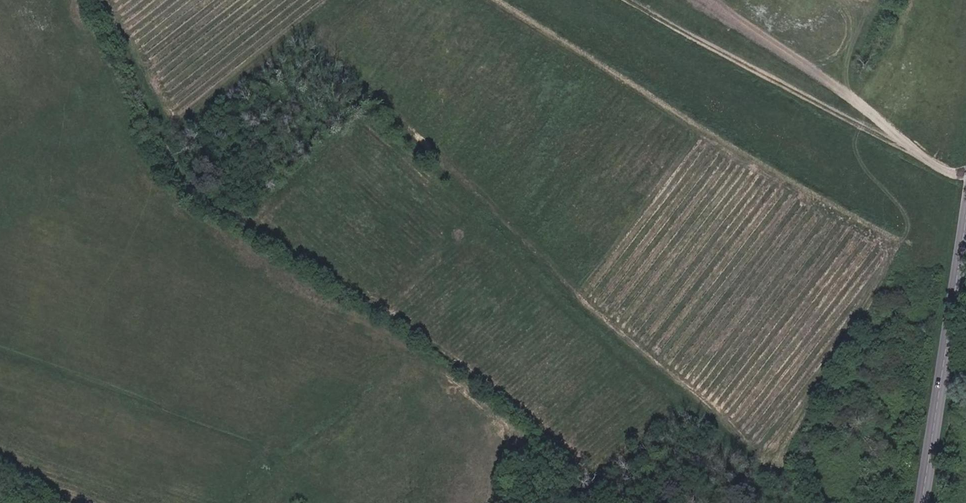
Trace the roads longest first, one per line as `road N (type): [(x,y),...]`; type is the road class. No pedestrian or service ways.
road 1 (track): [(658,502),(459,359),(201,194),(150,111),(98,0)]
road 2 (track): [(758,453),(596,315),(325,39),(369,0)]
road 3 (track): [(940,176),(800,412),(758,453),(744,502)]
road 4 (secondary): [(925,502),(965,232)]

